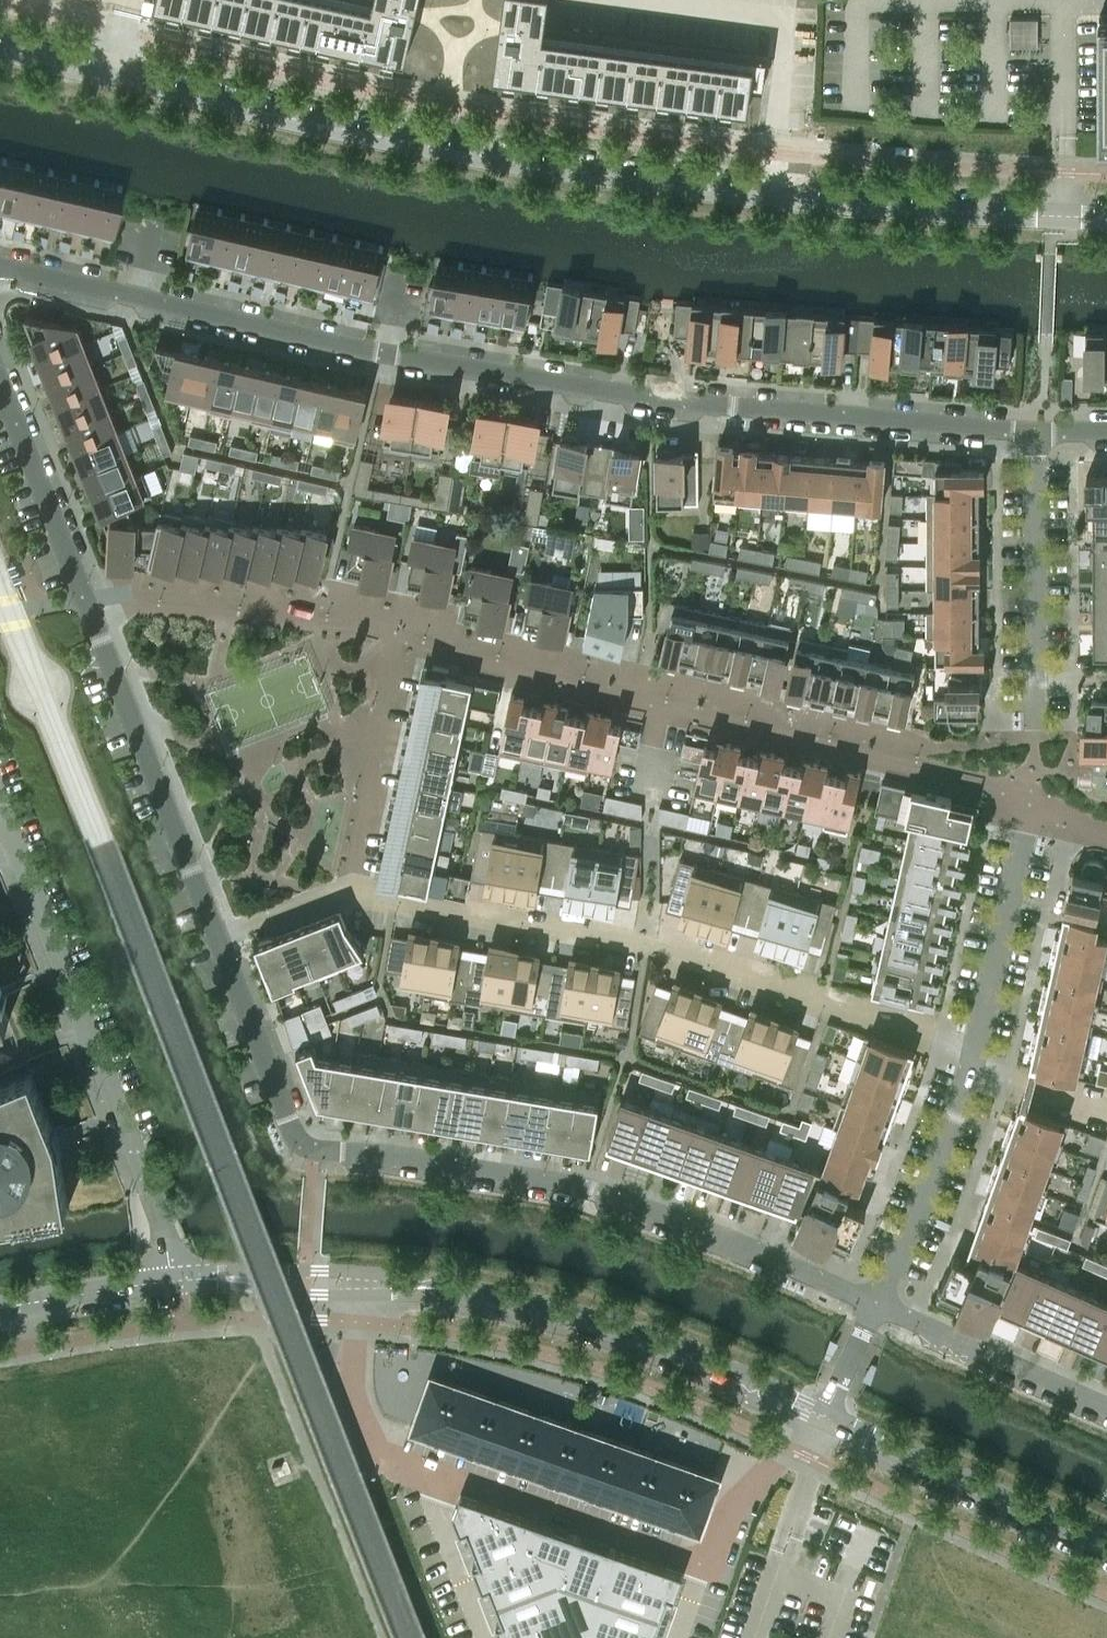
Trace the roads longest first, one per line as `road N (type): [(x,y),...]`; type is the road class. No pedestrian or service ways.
road 1 (tertiary): [(0,46),(340,126),(622,177),(947,211),(1106,216)]
road 2 (residential): [(1038,432),(734,407),(539,380),(387,354),(0,262)]
road 3 (unclassified): [(352,1296),(355,1387),(380,1451),(707,1566),(748,1494),(827,1418)]
road 4 (residential): [(1036,773),(400,624)]
road 5 (residential): [(974,1056),(873,1010),(708,961),(354,886)]
road 6 (residential): [(875,1302),(591,1190),(318,1147)]
road 7 (unclassified): [(177,1280),(132,1143),(0,805)]
road 8 (tertiary): [(827,1418),(618,1330),(446,1291)]
road 9 (residential): [(84,607),(212,937)]
road 10 (residential): [(400,624),(224,604),(84,607)]
road 11 (tertiary): [(1106,1545),(827,1418)]
road 12 (residential): [(354,886),(400,624)]
road 13 (residential): [(875,1302),(974,1056)]
road 14 (residential): [(1106,1405),(875,1302)]
road 15 (residential): [(1037,676),(1038,432)]
road 16 (residential): [(974,1056),(1028,820)]
road 17 (residential): [(212,937),(292,1133),(318,1147)]
road 18 (residential): [(0,397),(84,607)]
road 19 (tertiary): [(177,1280),(0,1308)]
road 20 (residential): [(212,937),(354,886)]
road 21 (residential): [(1106,1107),(974,1056)]
road 22 (residential): [(827,1418),(875,1302)]
road 23 (tertiary): [(356,1271),(233,1277)]
road 24 (tertiary): [(233,1277),(263,1289),(352,1296)]

